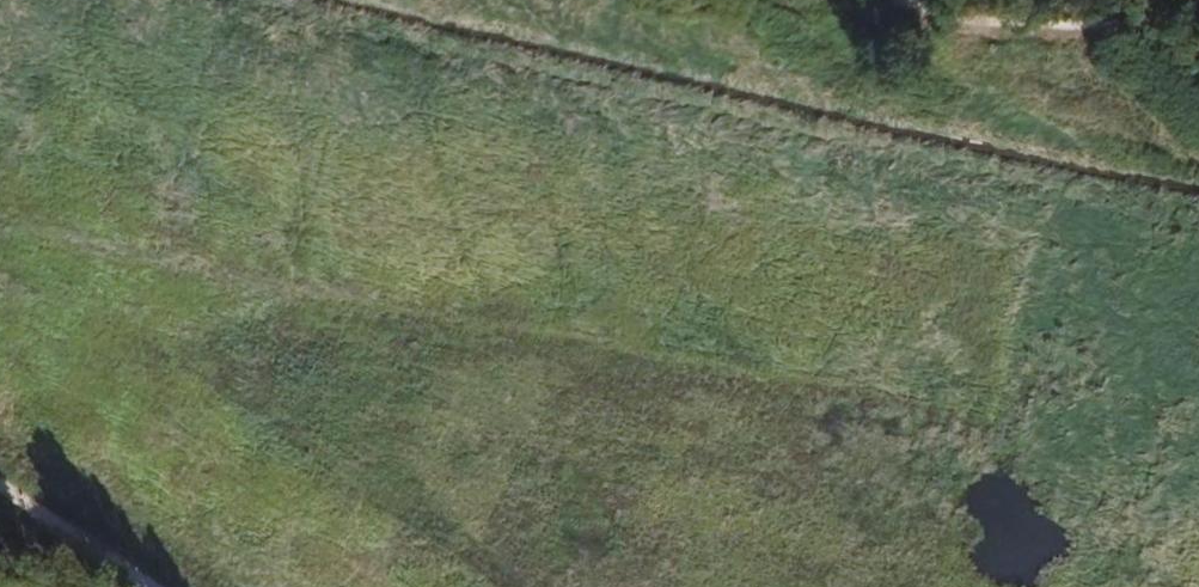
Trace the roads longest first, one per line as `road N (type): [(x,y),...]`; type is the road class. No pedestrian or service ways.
road 1 (track): [(0,486),(158,586)]

